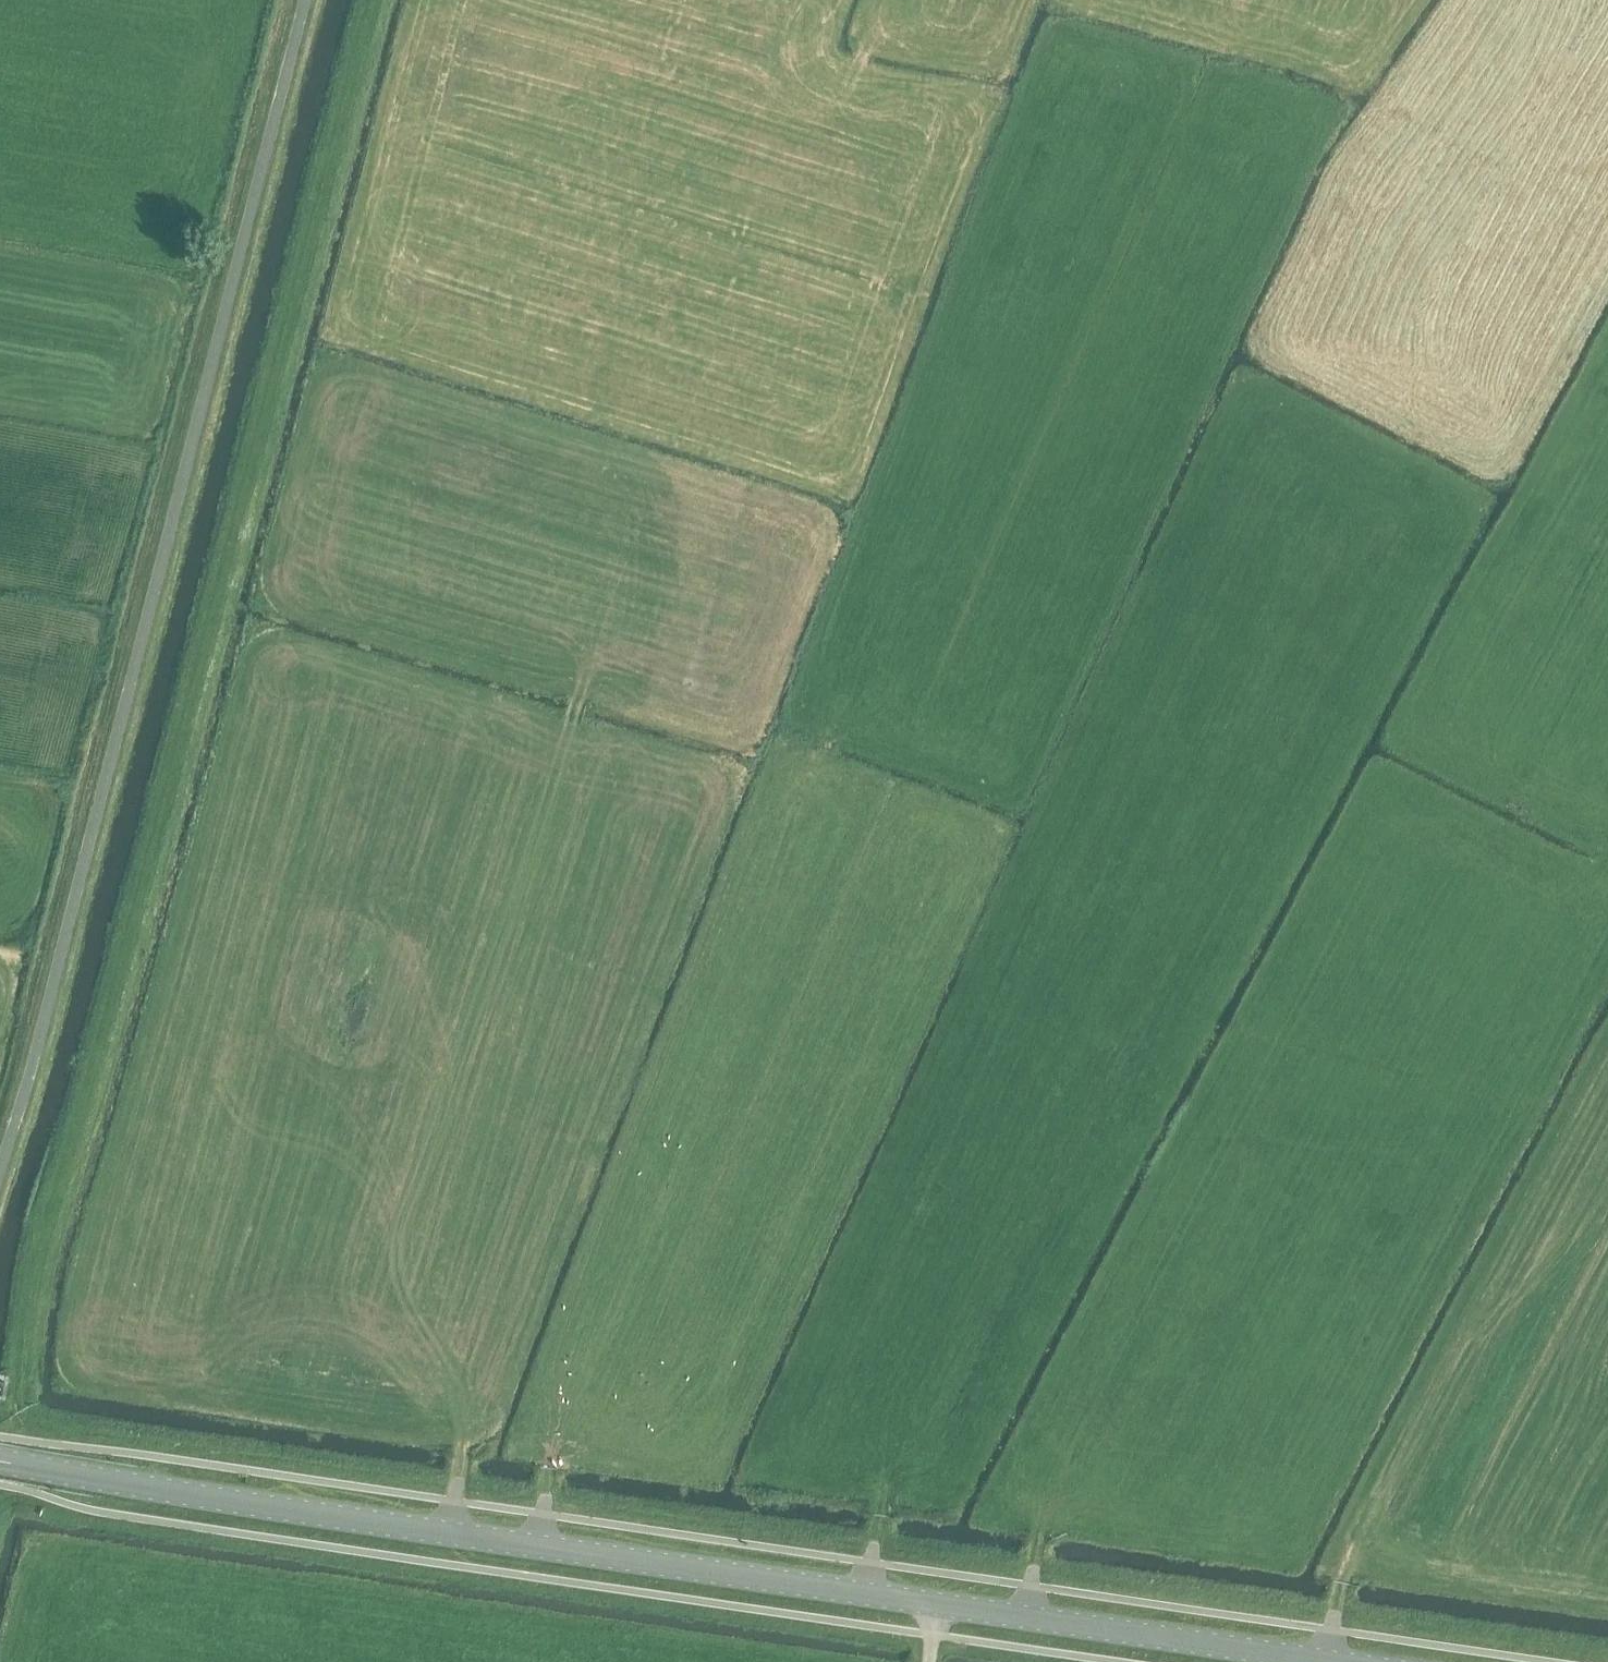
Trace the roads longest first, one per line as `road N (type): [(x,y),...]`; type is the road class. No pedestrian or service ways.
road 1 (secondary): [(1343,1661),(0,1461)]

